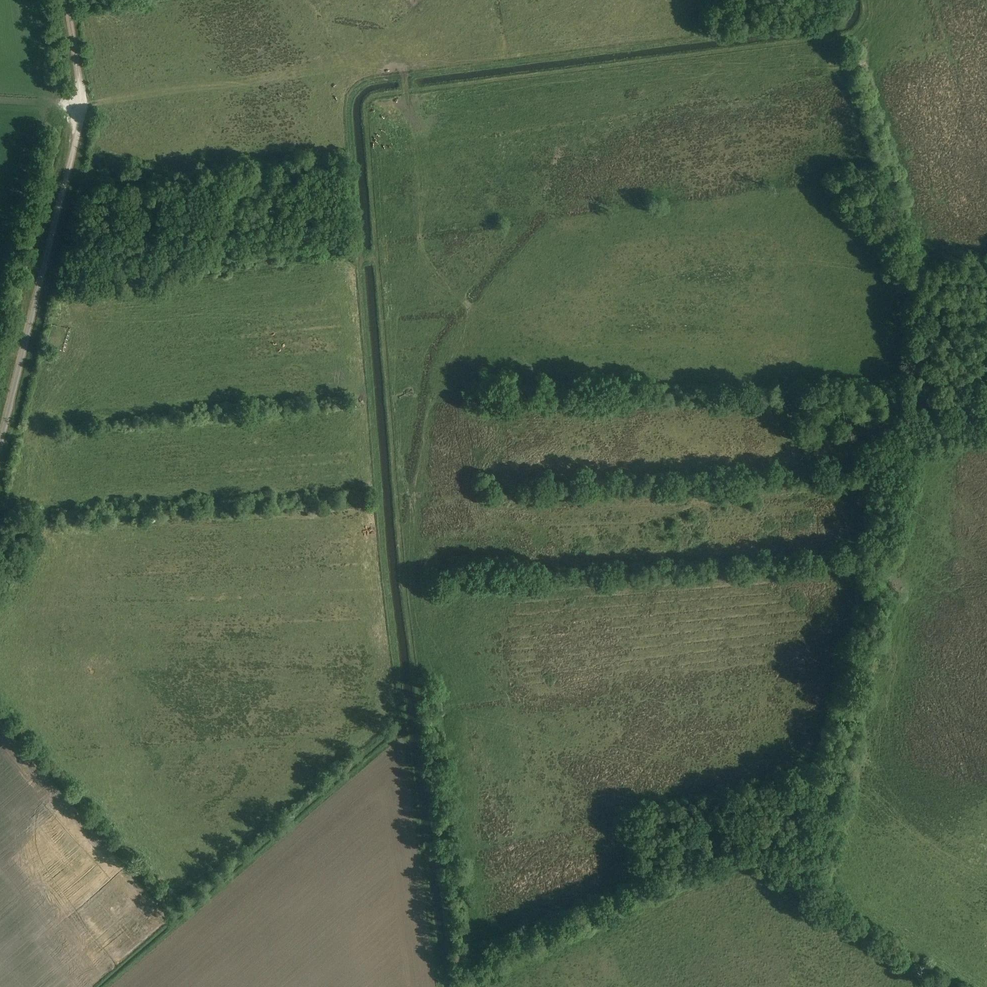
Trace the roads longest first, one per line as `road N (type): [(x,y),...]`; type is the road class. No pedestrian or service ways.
road 1 (unclassified): [(0,446),(76,138)]
road 2 (track): [(68,0),(82,94),(76,138)]

